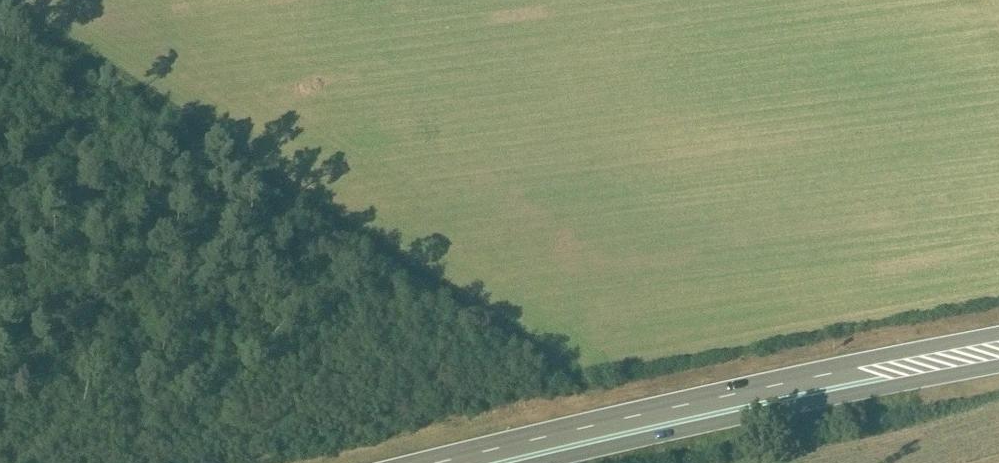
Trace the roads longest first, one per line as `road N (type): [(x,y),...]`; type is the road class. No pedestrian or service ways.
road 1 (trunk): [(998,339),(443,462)]
road 2 (trunk): [(550,462),(998,366)]

